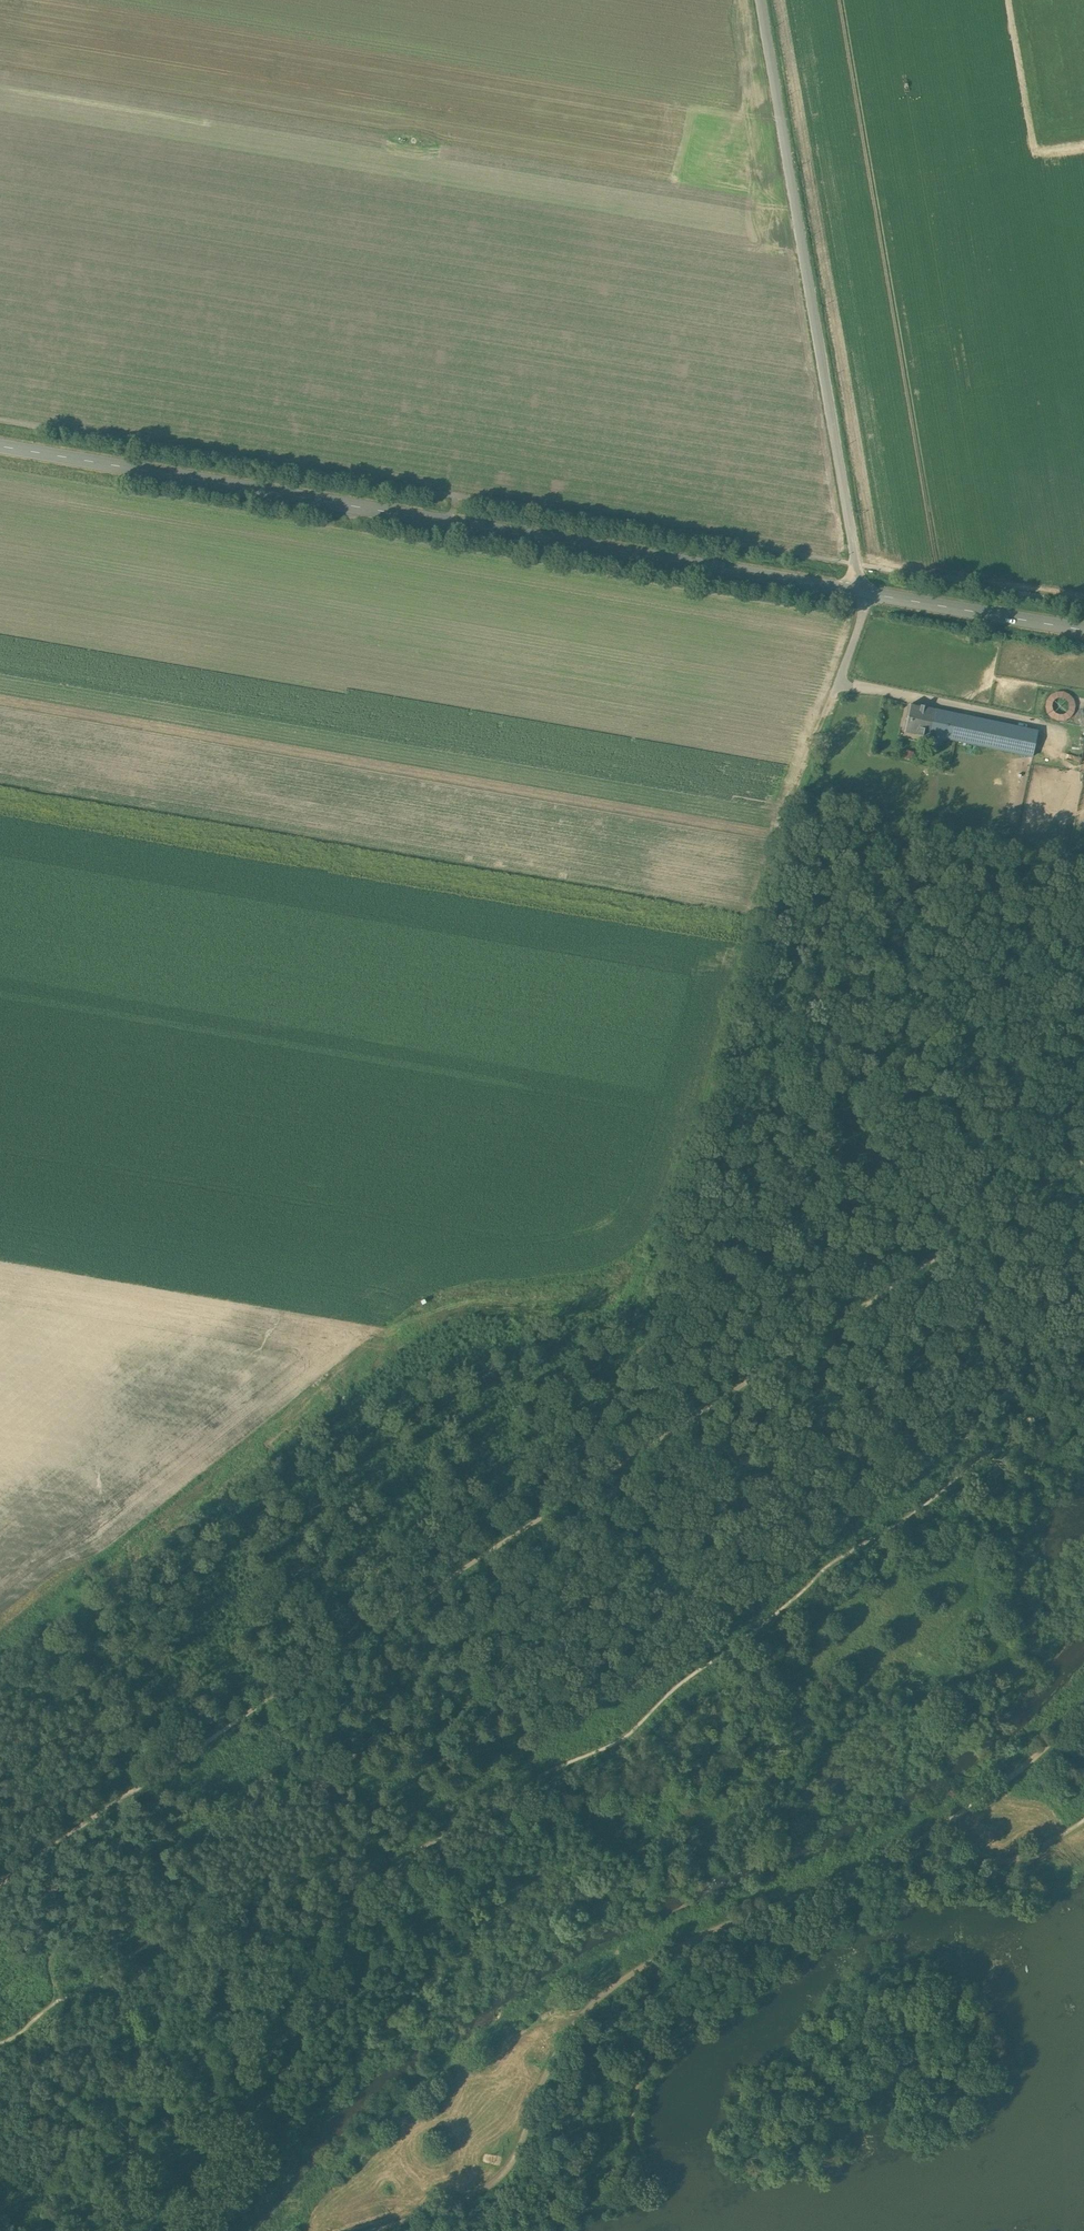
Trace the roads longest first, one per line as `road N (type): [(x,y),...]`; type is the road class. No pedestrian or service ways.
road 1 (tertiary): [(0,446),(853,590)]
road 2 (unclassified): [(759,0),(856,563),(853,590)]
road 3 (tertiary): [(853,590),(1083,630)]

